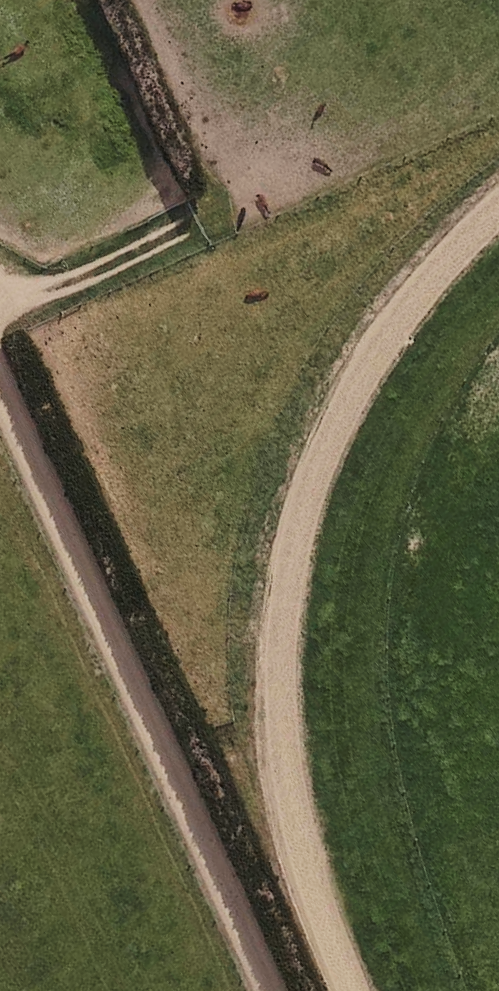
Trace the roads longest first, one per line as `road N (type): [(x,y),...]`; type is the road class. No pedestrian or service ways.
road 1 (track): [(353,990),(304,861),(285,761),(282,641),(294,544),(327,440),(379,351),(498,214)]
road 2 (track): [(0,387),(270,990)]

